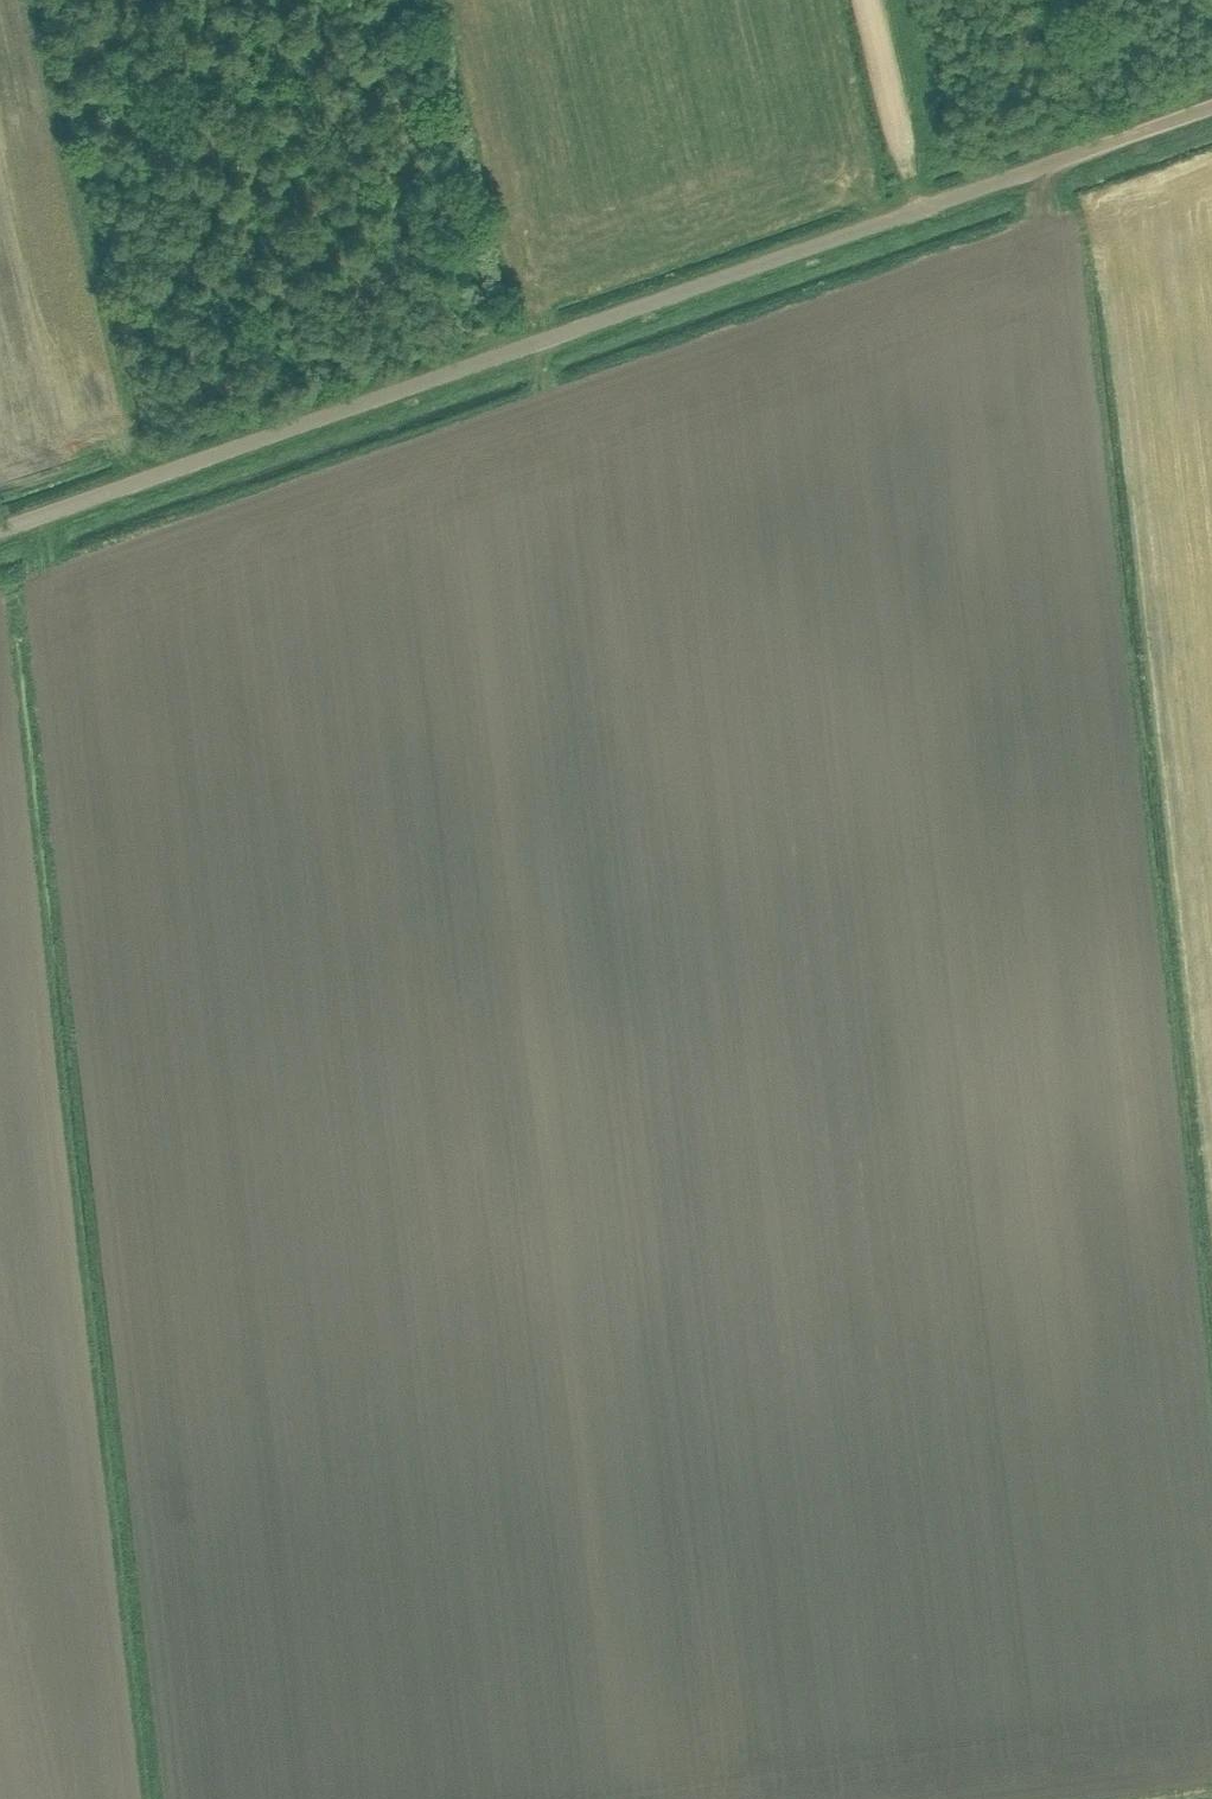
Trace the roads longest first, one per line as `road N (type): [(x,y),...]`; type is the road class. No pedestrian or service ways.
road 1 (unclassified): [(0,533),(1211,108)]

